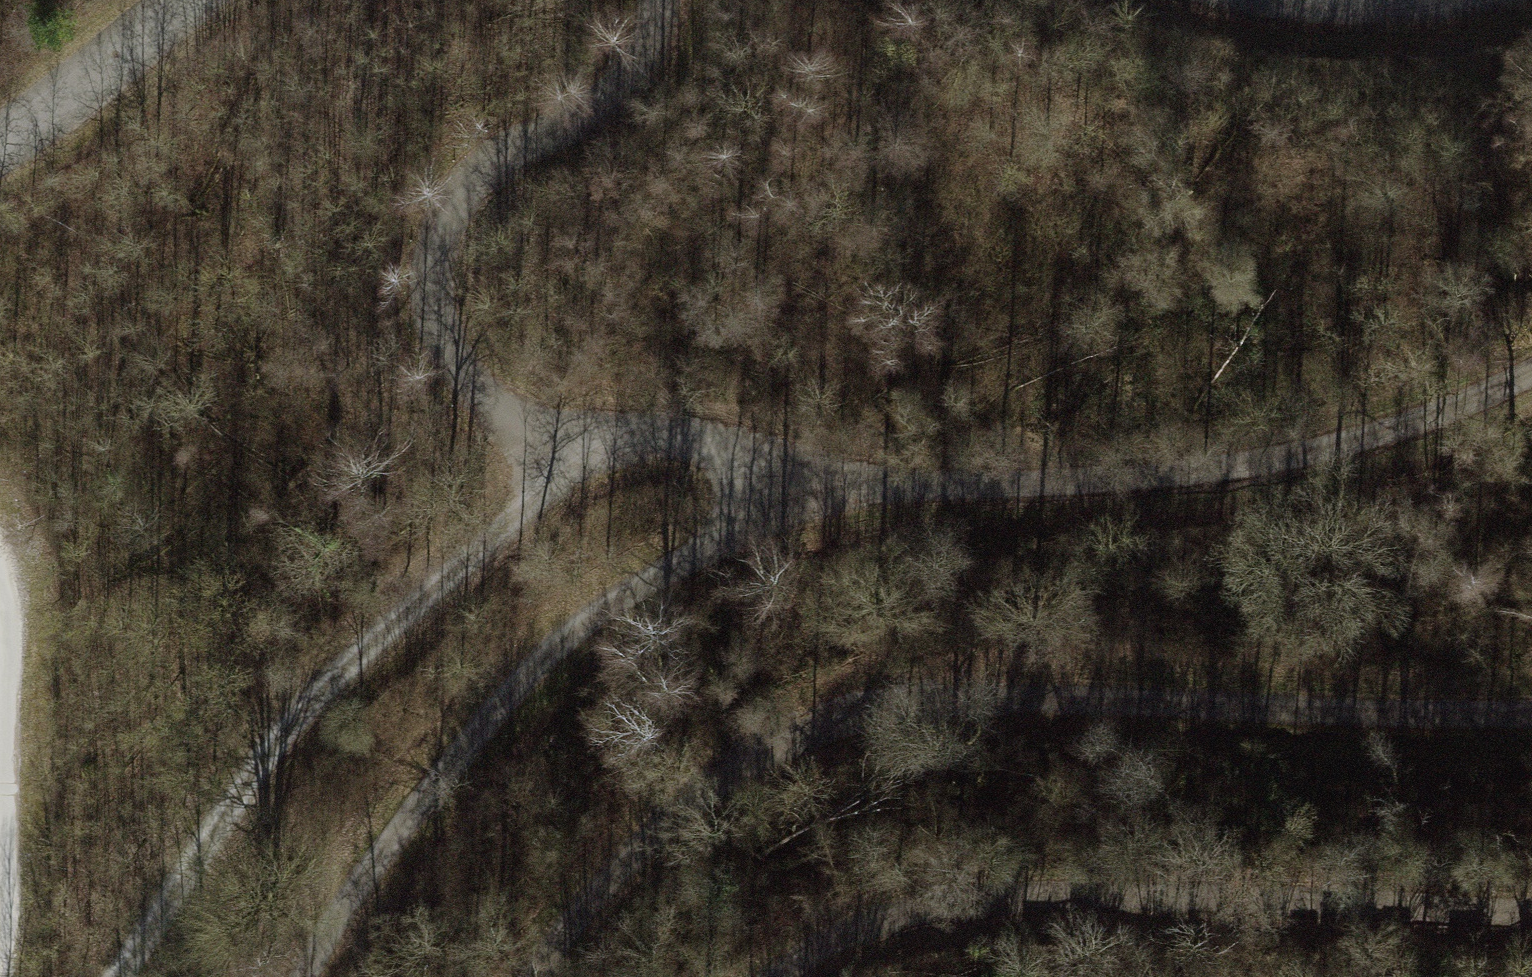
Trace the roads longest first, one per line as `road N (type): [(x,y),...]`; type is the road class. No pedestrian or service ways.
road 1 (track): [(1531,692),(1351,700),(943,676),(757,745),(559,920),(537,976)]
road 2 (track): [(571,436),(862,475),(1015,483),(1212,470),(1397,435),(1531,369)]
road 3 (track): [(1531,916),(1101,906),(904,927),(790,976)]
road 4 (track): [(304,976),(445,775),(527,677),(598,615),(755,516),(775,466)]
road 5 (track): [(136,976),(272,769),(428,608),(526,521),(571,436)]
road 6 (track): [(664,0),(666,21),(631,94),(503,161),(454,204),(431,258),(428,313),(455,369),(499,419),(571,436)]
road 7 (track): [(8,976),(19,946),(7,806),(16,638),(0,556)]
road 8 (track): [(193,0),(0,146)]
road 9 (track): [(1454,0),(1269,0)]

